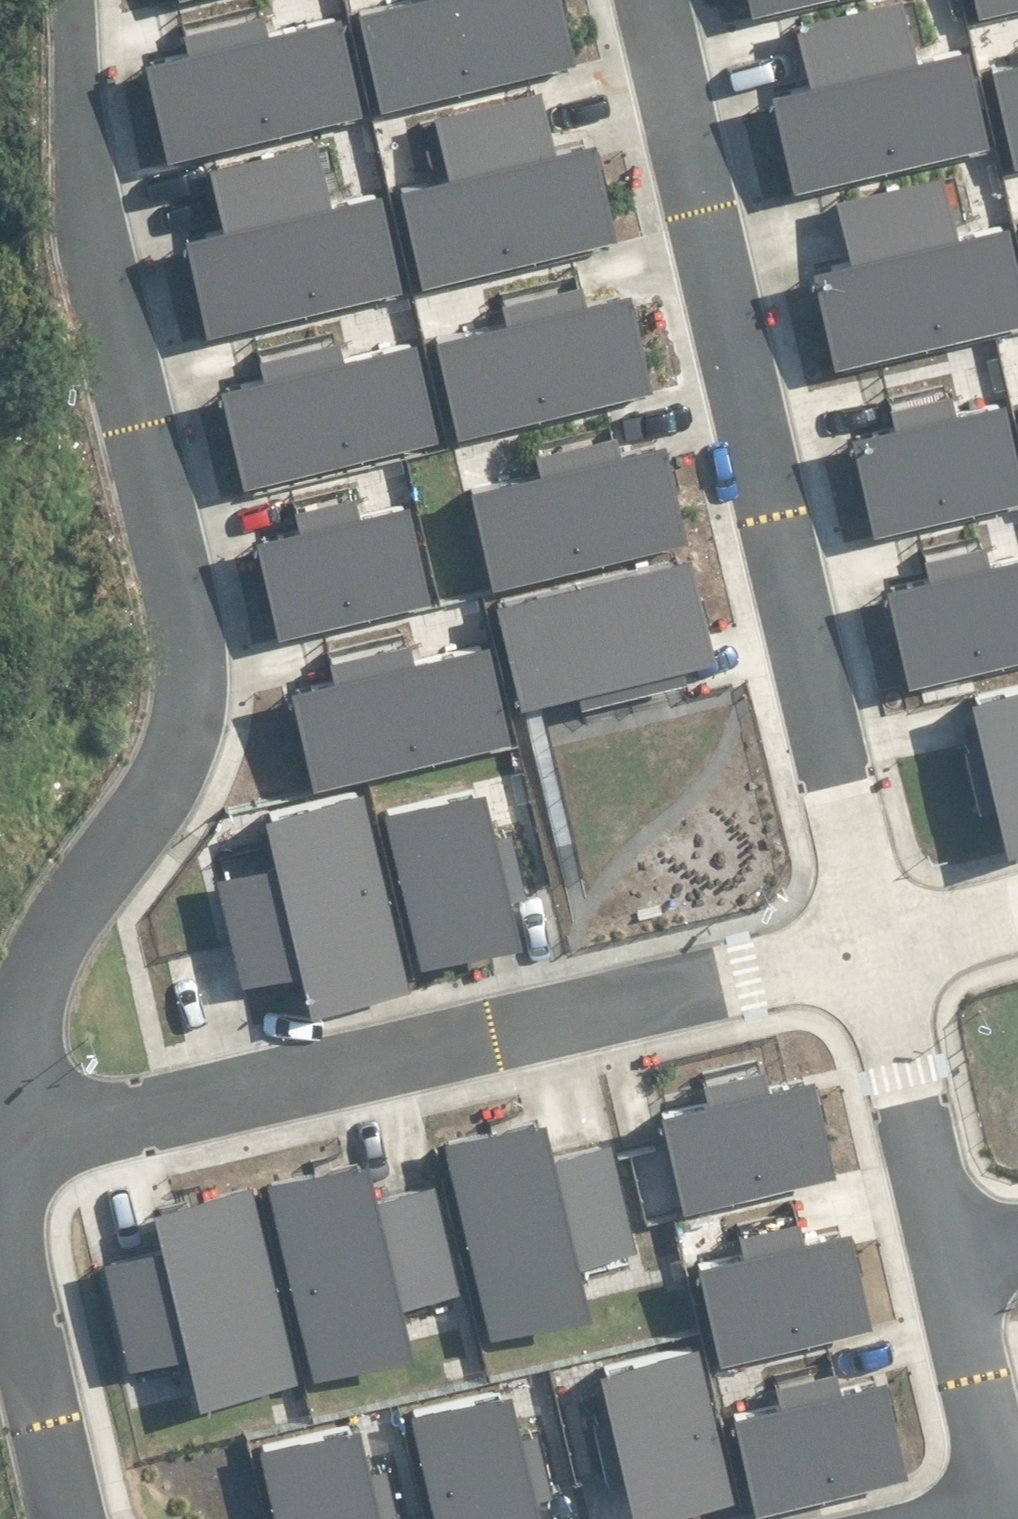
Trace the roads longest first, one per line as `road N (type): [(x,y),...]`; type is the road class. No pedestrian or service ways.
road 1 (residential): [(7,1140),(18,1055),(47,952),(175,766),(193,698),(180,573),(96,228),(69,0)]
road 2 (residential): [(875,947),(649,0)]
road 3 (residential): [(7,1140),(875,947)]
road 4 (residential): [(80,1518),(20,1329),(7,1140)]
road 5 (residential): [(948,1256),(875,947)]
road 6 (residential): [(1011,1515),(948,1256)]
road 7 (residential): [(875,947),(1017,912)]

